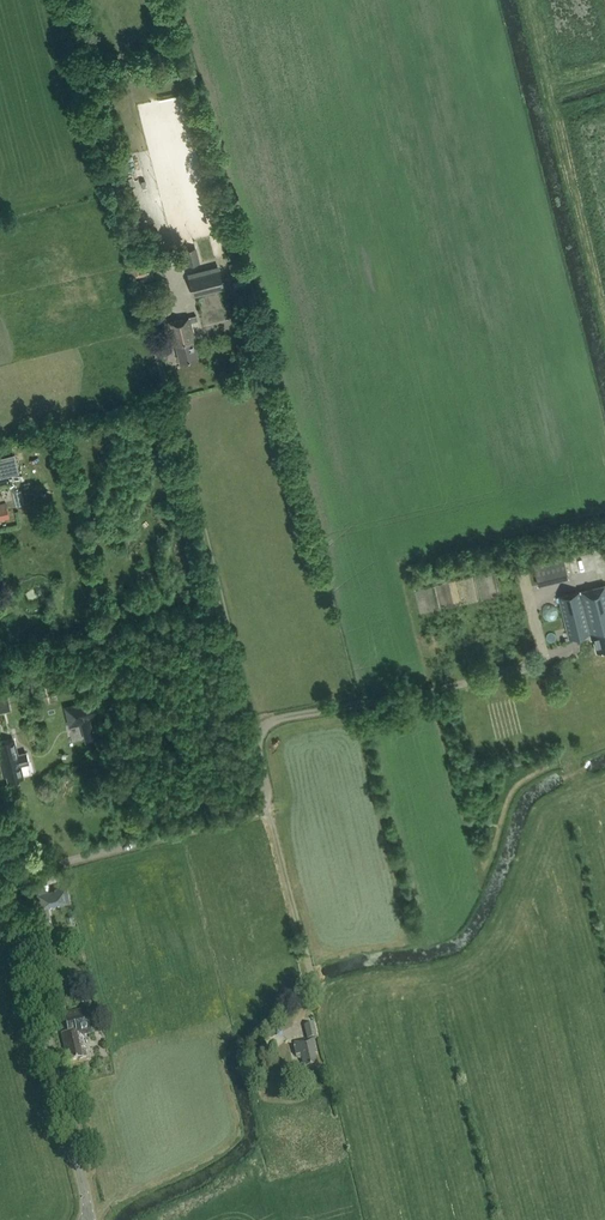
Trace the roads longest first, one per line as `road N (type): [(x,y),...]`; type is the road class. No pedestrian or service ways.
road 1 (track): [(5,875),(250,814),(262,803),(263,781),(250,724),(542,663)]
road 2 (unclassified): [(89,1219),(5,875)]
road 3 (track): [(262,803),(310,982),(300,1020)]

